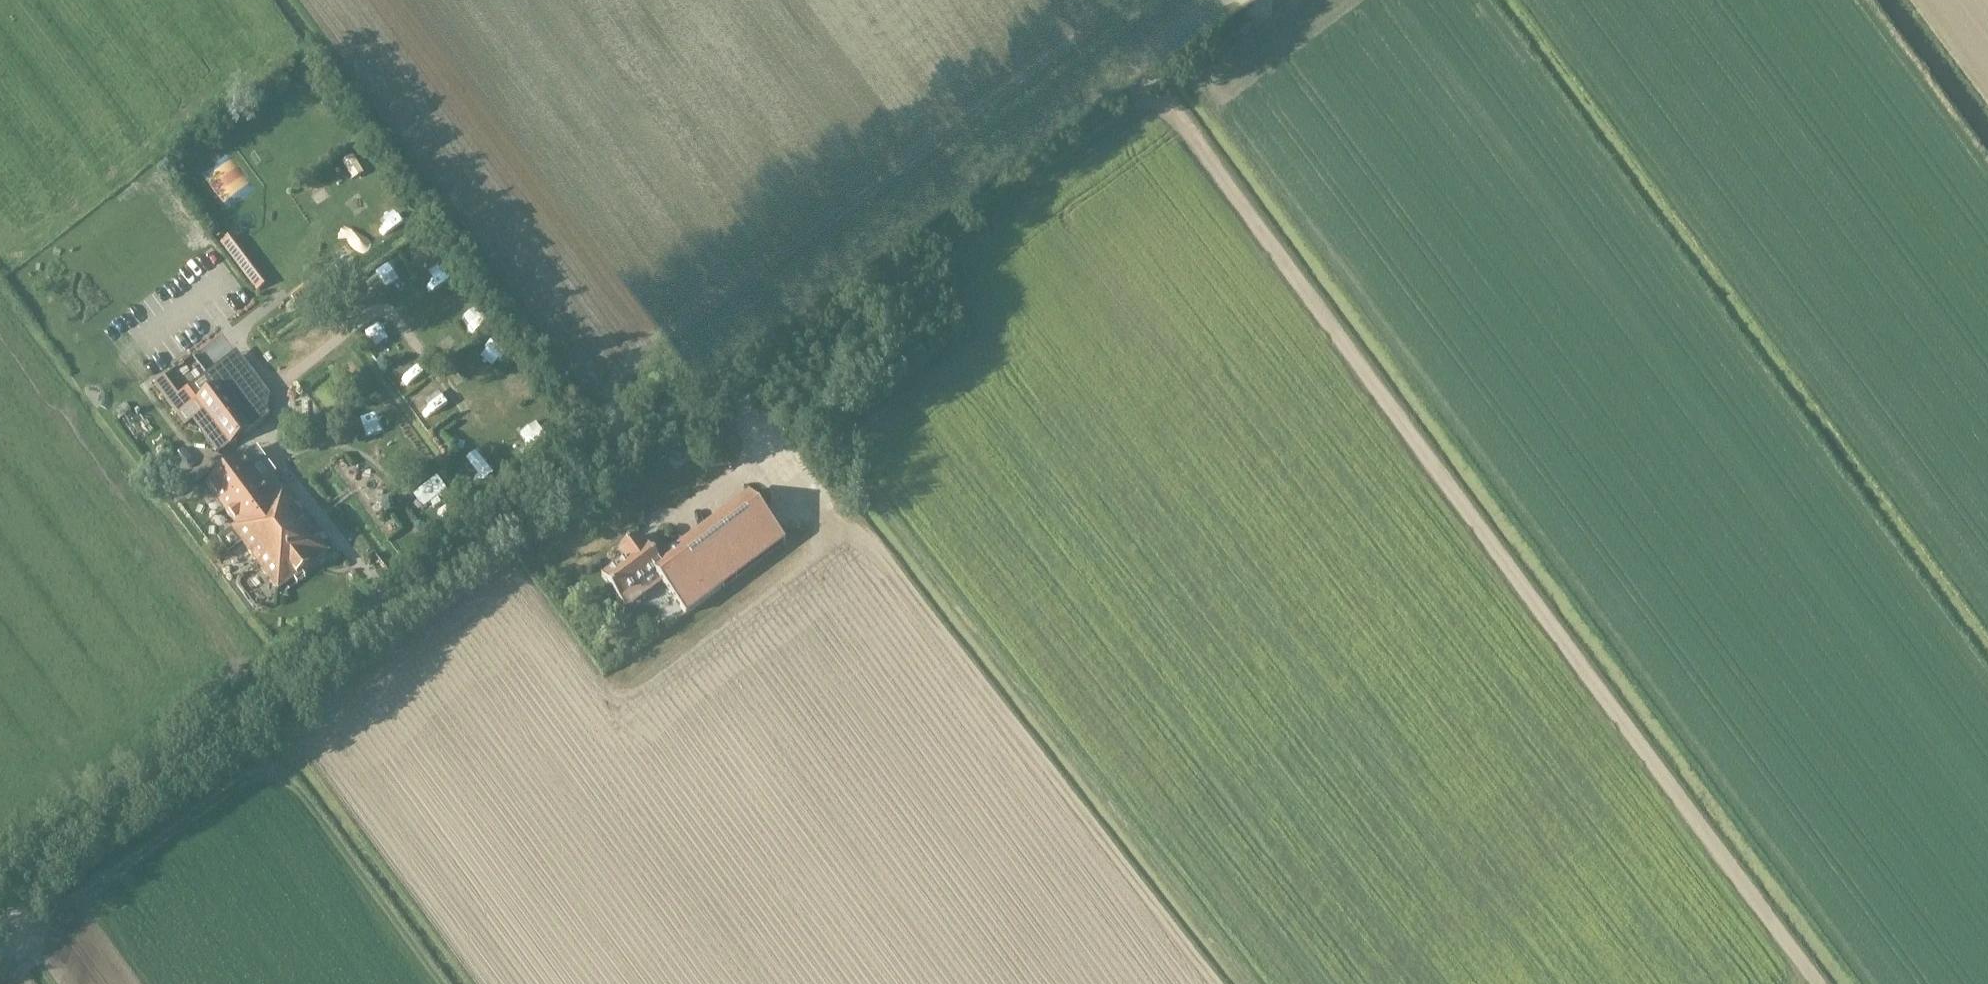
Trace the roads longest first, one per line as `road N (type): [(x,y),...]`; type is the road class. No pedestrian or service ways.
road 1 (unclassified): [(0,900),(1212,0)]
road 2 (track): [(0,336),(199,610),(276,695)]
road 3 (track): [(521,298),(624,443)]

